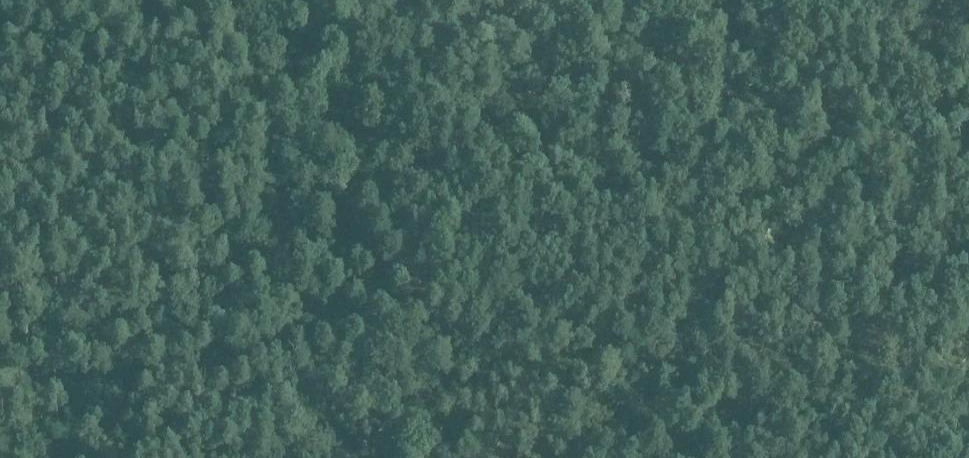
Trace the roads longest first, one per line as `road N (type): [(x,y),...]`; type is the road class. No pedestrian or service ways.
road 1 (track): [(358,457),(314,388),(238,0)]
road 2 (track): [(867,0),(931,59),(968,118)]

